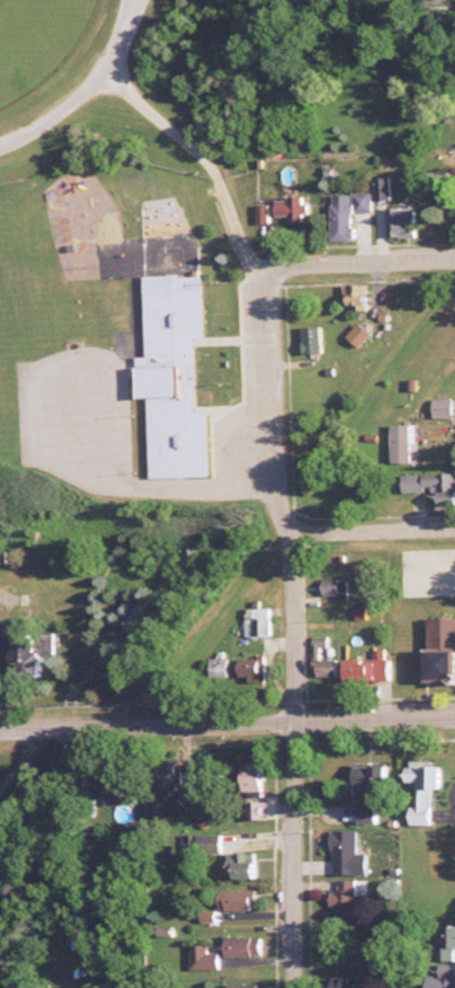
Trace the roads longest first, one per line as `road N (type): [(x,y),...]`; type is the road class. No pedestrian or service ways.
road 1 (residential): [(268,264),(270,459),(292,522),(296,596),(295,987)]
road 2 (residential): [(0,718),(454,712)]
road 3 (residential): [(454,257),(303,255),(268,264)]
road 4 (residential): [(454,519),(292,522)]

